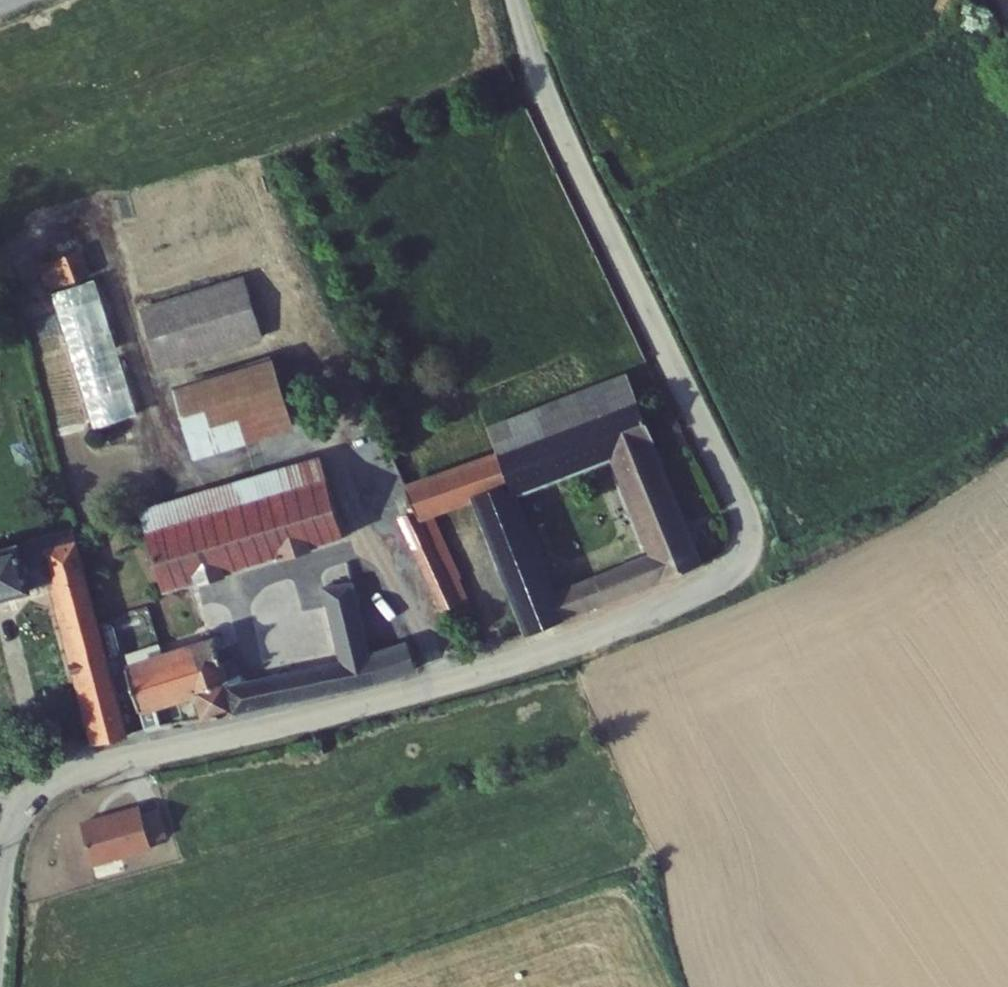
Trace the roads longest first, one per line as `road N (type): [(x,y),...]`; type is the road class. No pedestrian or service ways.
road 1 (unclassified): [(0,914),(14,824),(30,800),(69,774),(472,674),(660,607),(743,552),(743,508),(564,140),(517,0)]
road 2 (track): [(748,540),(817,571),(1007,450)]

